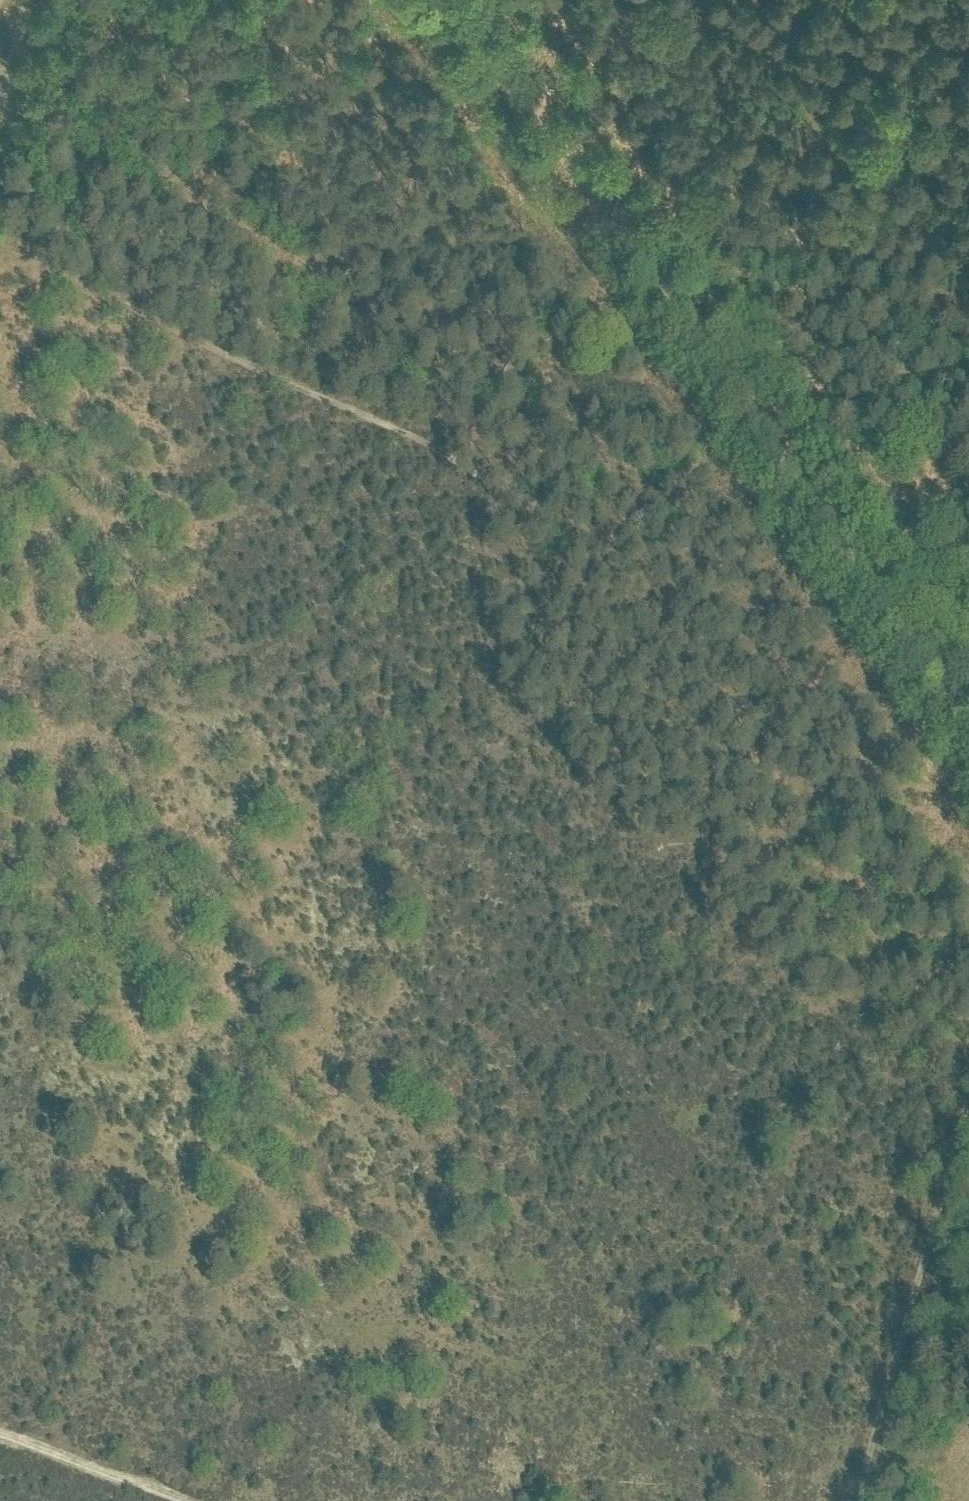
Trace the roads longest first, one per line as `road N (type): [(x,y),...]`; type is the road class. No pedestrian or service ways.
road 1 (track): [(968,723),(461,0)]

